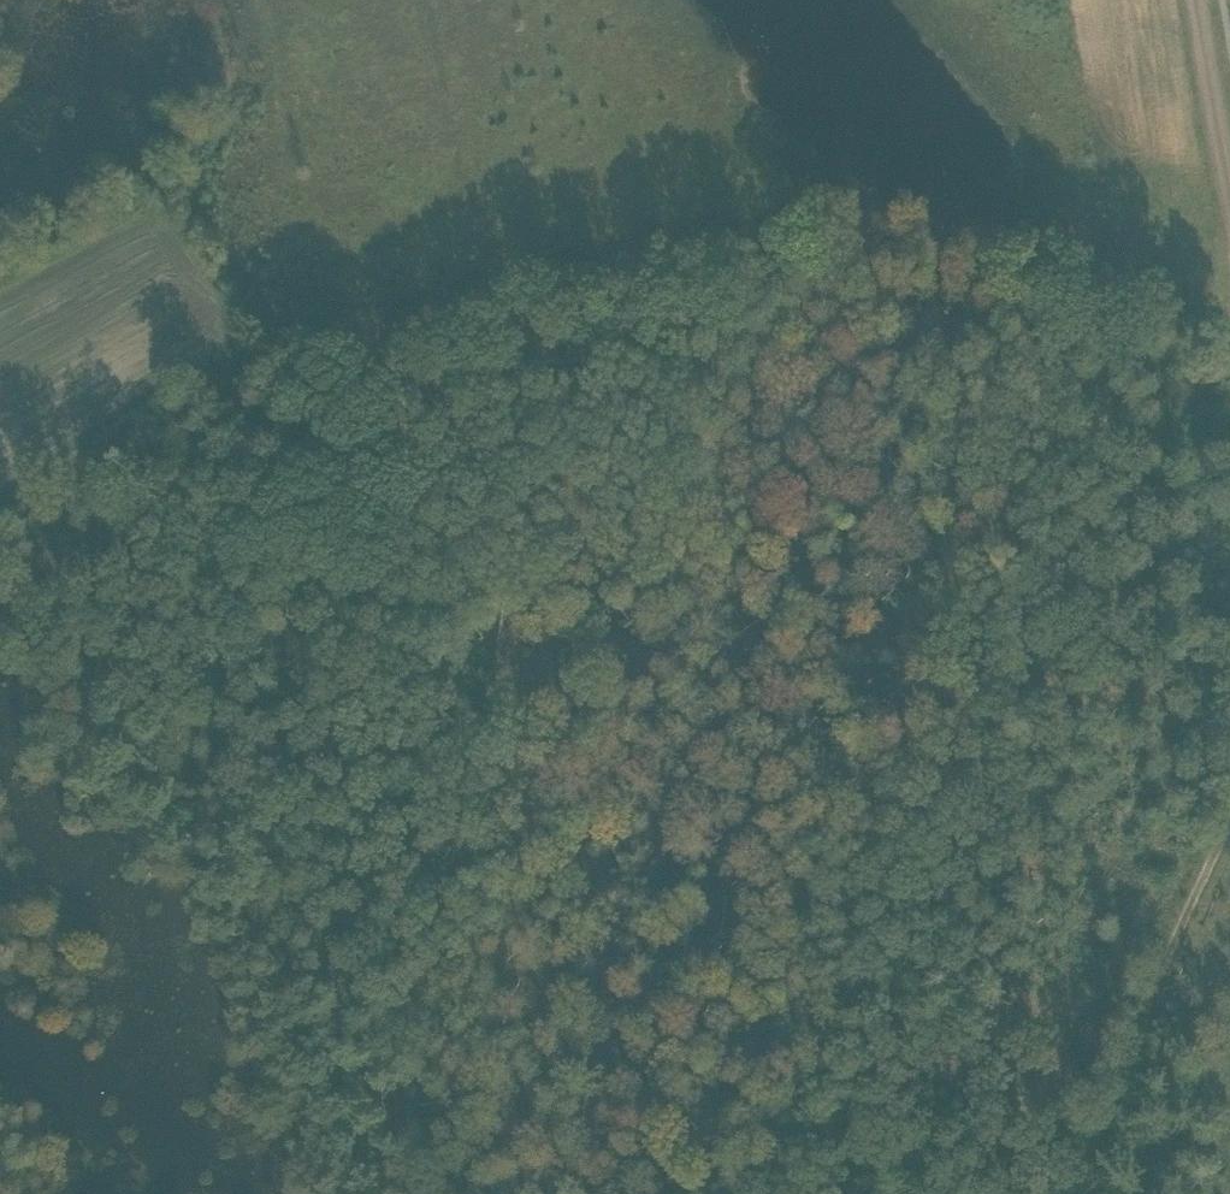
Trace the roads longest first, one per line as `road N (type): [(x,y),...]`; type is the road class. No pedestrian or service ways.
road 1 (track): [(1229,783),(1041,1193)]
road 2 (track): [(1198,0),(1229,177)]

